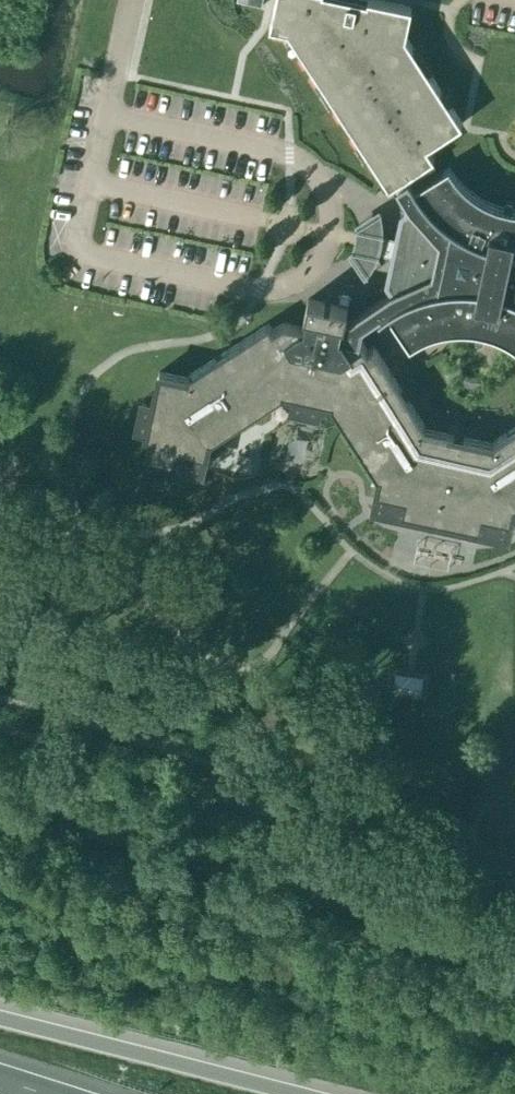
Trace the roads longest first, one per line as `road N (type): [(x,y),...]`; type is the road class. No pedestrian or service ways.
road 1 (motorway): [(303,1093),(0,1018)]

